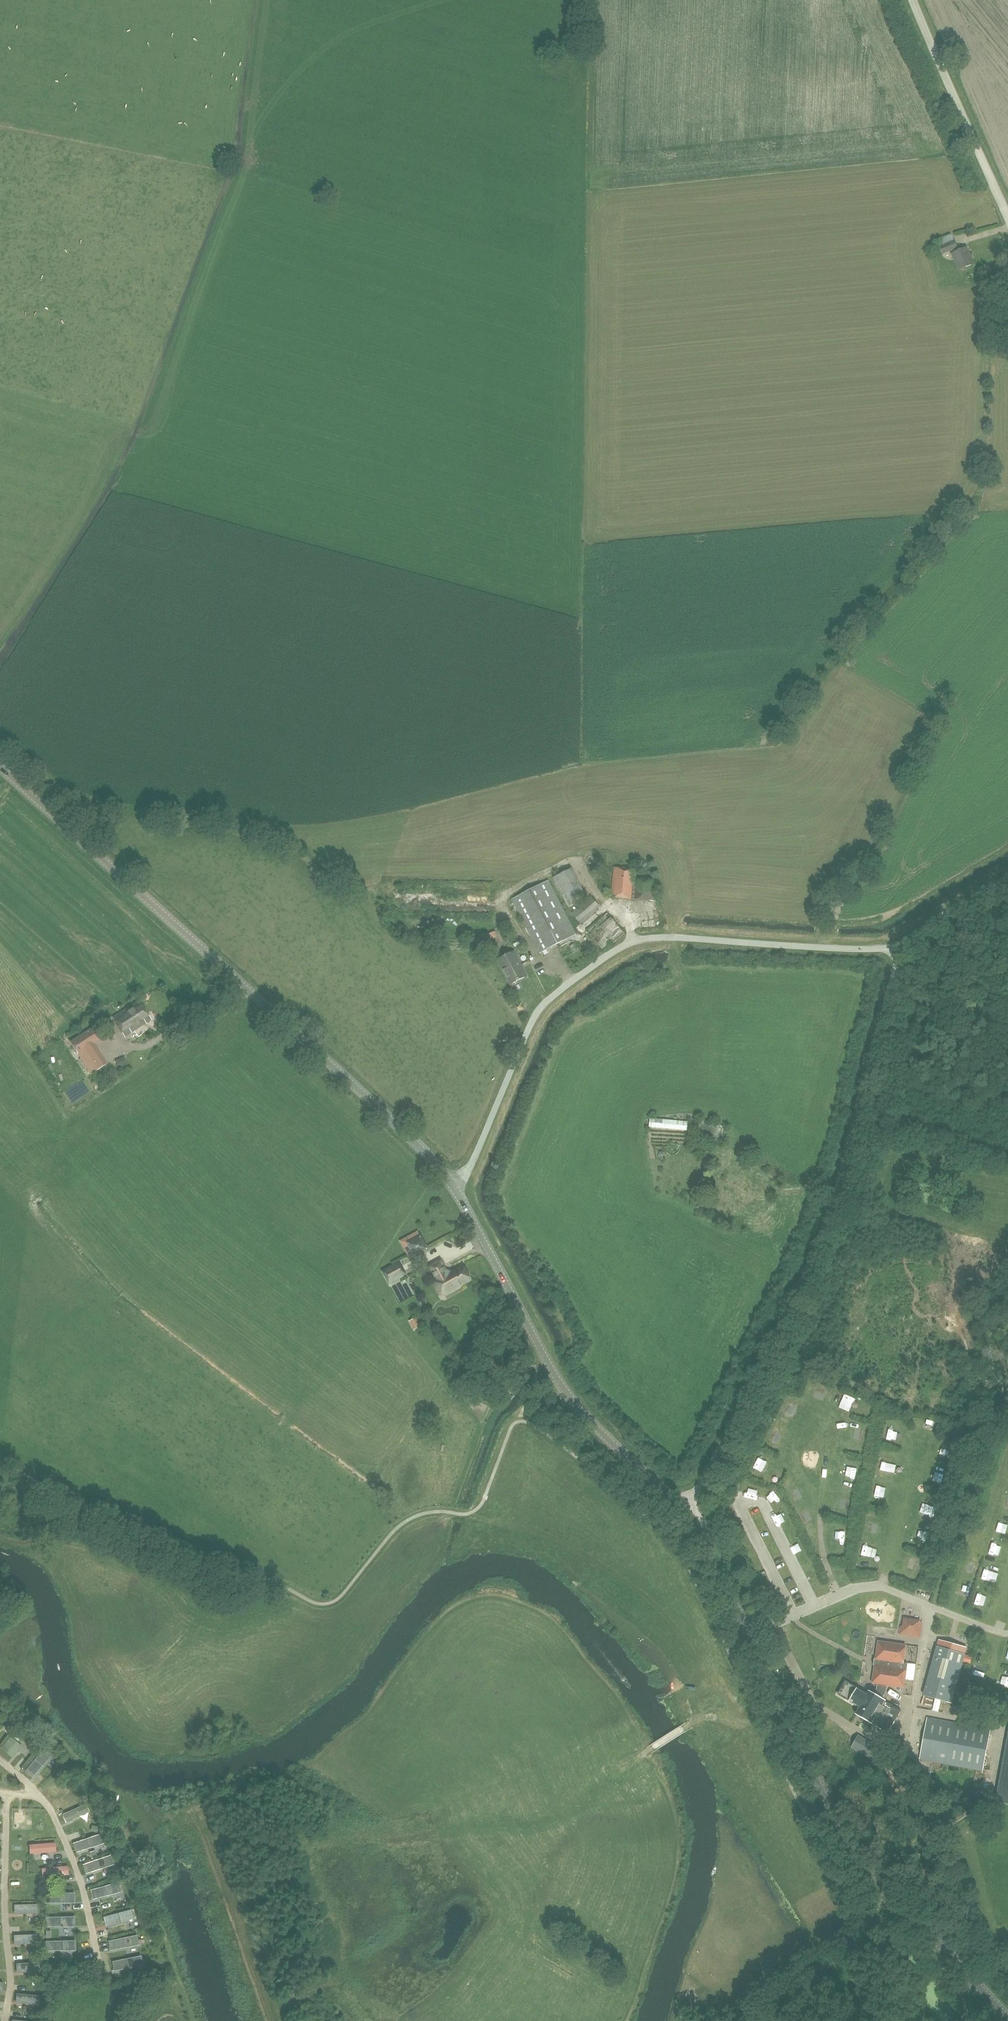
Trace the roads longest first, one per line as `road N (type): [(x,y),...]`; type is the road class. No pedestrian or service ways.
road 1 (unclassified): [(453,1187),(406,1133),(0,768)]
road 2 (unclassified): [(1007,2019),(848,1836),(709,1551),(681,1509)]
road 3 (unclassified): [(681,1509),(700,1488),(824,1234),(902,949)]
road 4 (unclassified): [(453,1187),(544,1003),(621,948),(669,937),(902,949)]
road 5 (unclassified): [(681,1509),(562,1385),(453,1187)]
road 6 (unclassified): [(1007,216),(913,0)]
road 7 (unclassified): [(902,949),(1007,877)]

